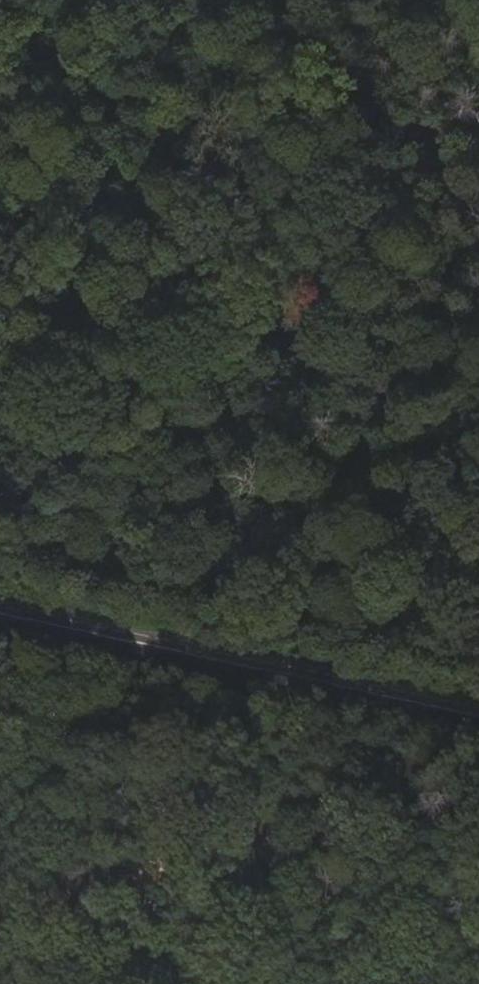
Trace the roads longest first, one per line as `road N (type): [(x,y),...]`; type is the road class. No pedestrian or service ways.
road 1 (unclassified): [(0,618),(478,726)]

